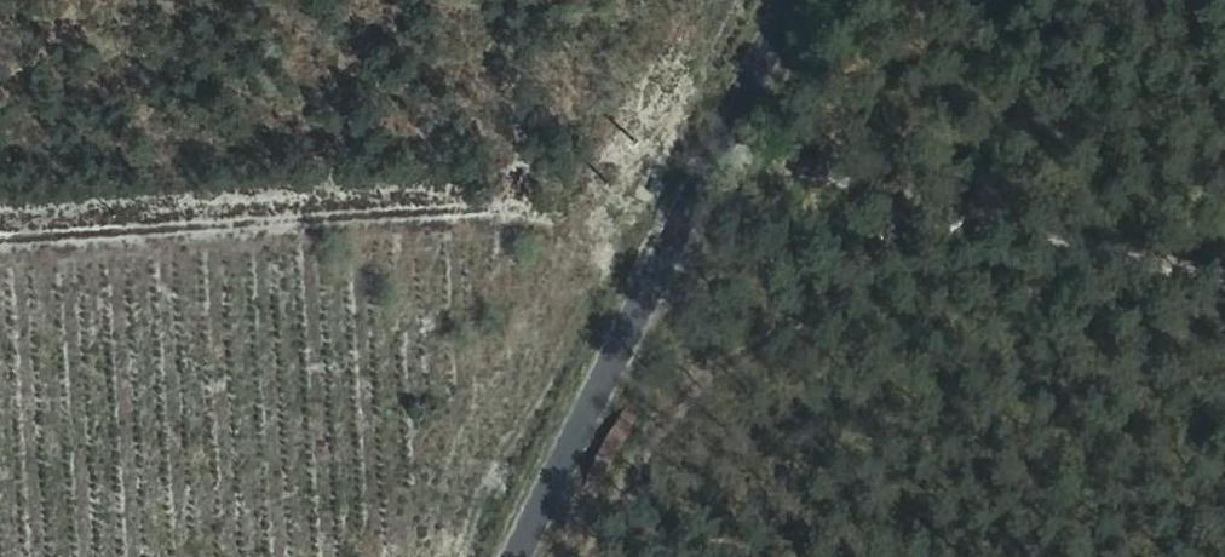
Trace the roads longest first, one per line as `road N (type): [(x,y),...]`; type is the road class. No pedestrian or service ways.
road 1 (track): [(641,206),(0,246)]
road 2 (unclassified): [(752,0),(687,110),(475,556)]
road 3 (track): [(1224,275),(673,139)]

